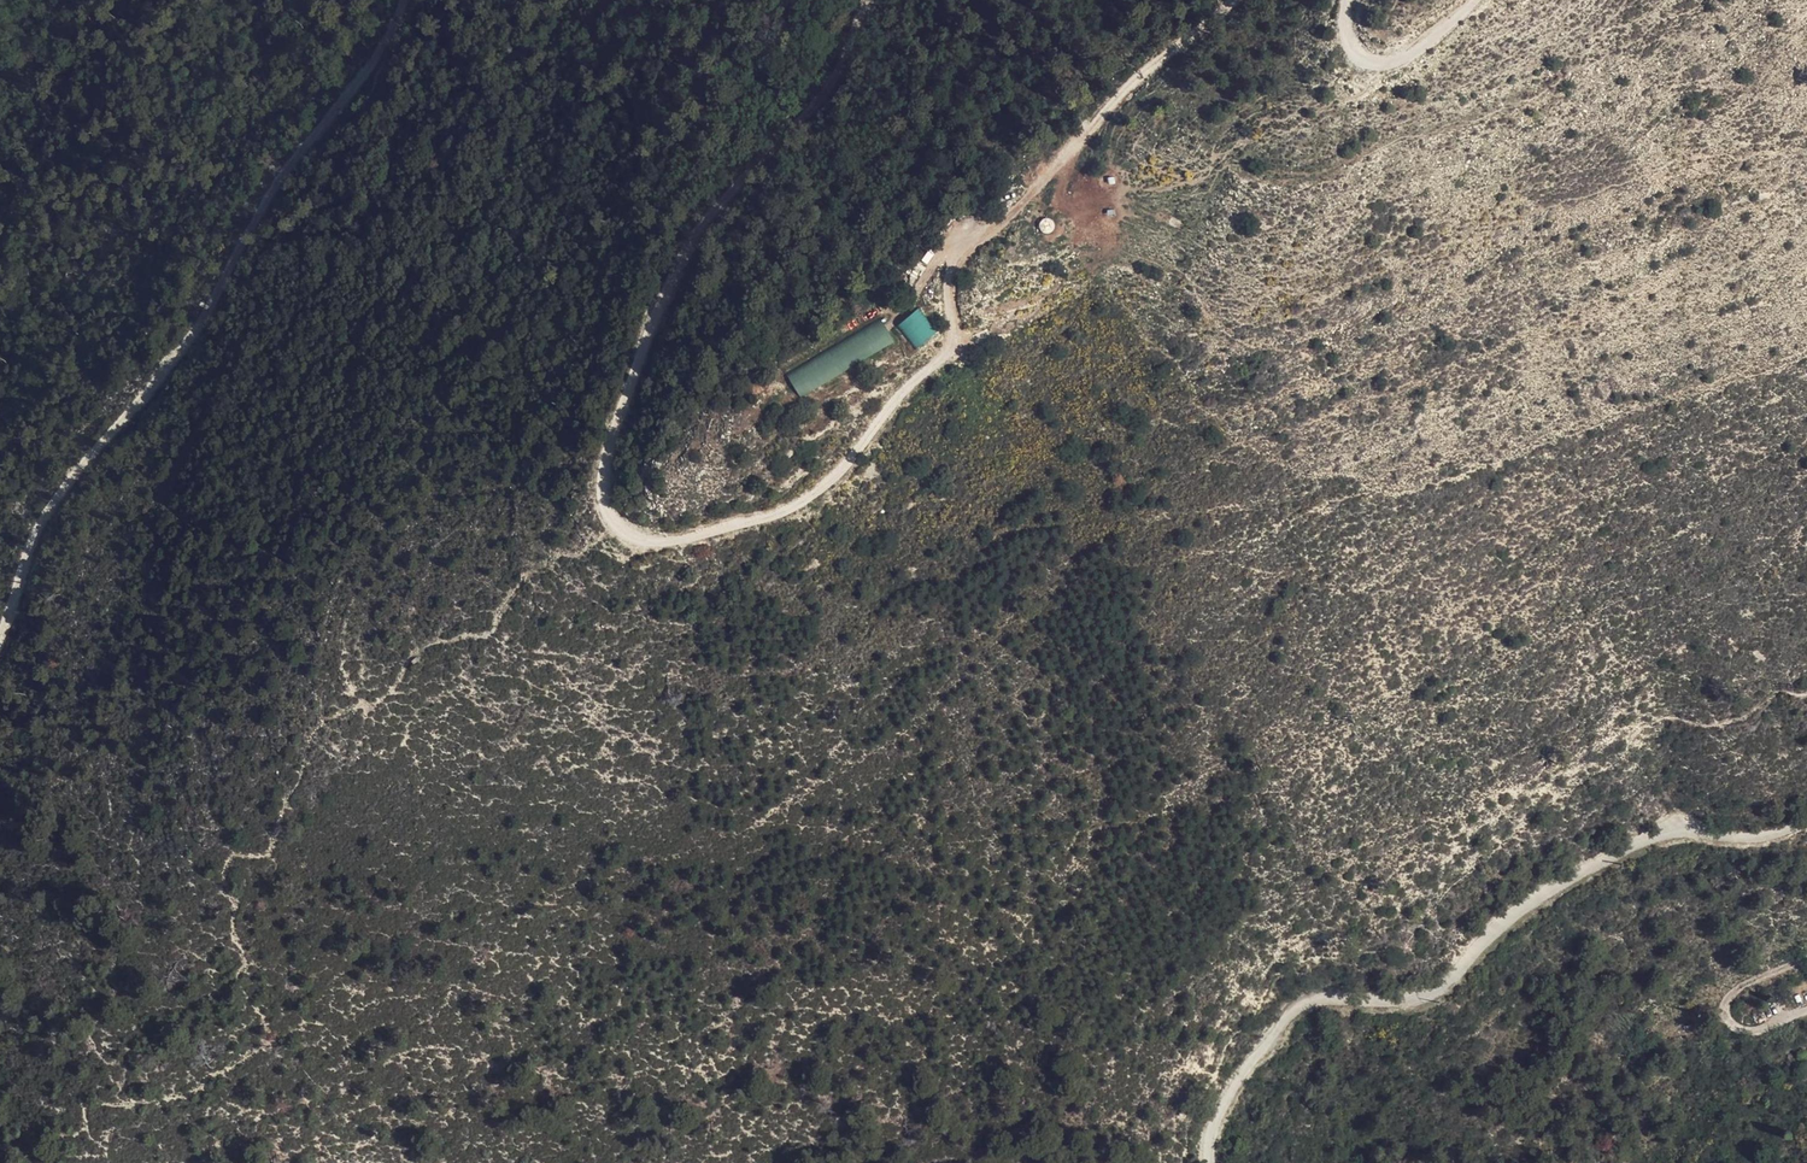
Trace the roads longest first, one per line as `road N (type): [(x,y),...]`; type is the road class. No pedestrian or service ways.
road 1 (track): [(1230,0),(962,250),(951,280),(954,340),(825,483),(762,517),(667,542),(637,540),(606,511),(602,481),(662,304),(719,203),(818,105),(869,0)]
road 2 (track): [(399,0),(383,49),(283,175),(166,377),(64,489),(36,536),(0,638)]
road 3 (unclassified): [(1806,826),(1750,838),(1687,833),(1643,842),(1504,924),(1441,985),(1405,1001),(1326,998),(1300,1007),(1219,1118),(1210,1162)]
road 4 (track): [(1806,958),(1728,995),(1723,1011),(1744,1030),(1806,1014)]
road 5 (track): [(1469,0),(1382,64),(1354,48),(1350,0)]

